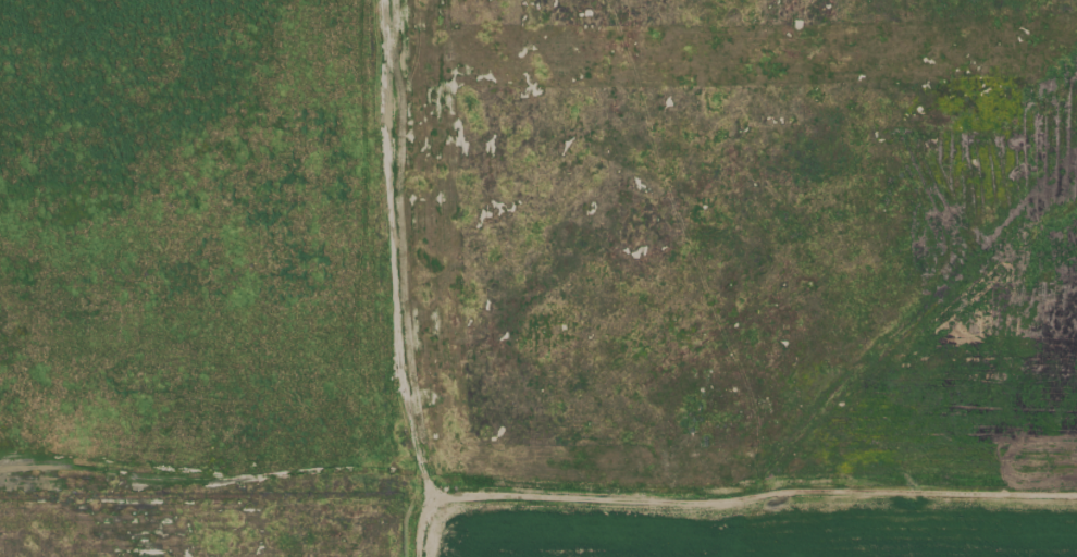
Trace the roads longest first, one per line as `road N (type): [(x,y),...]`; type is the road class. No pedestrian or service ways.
road 1 (residential): [(1076,507),(444,469)]

